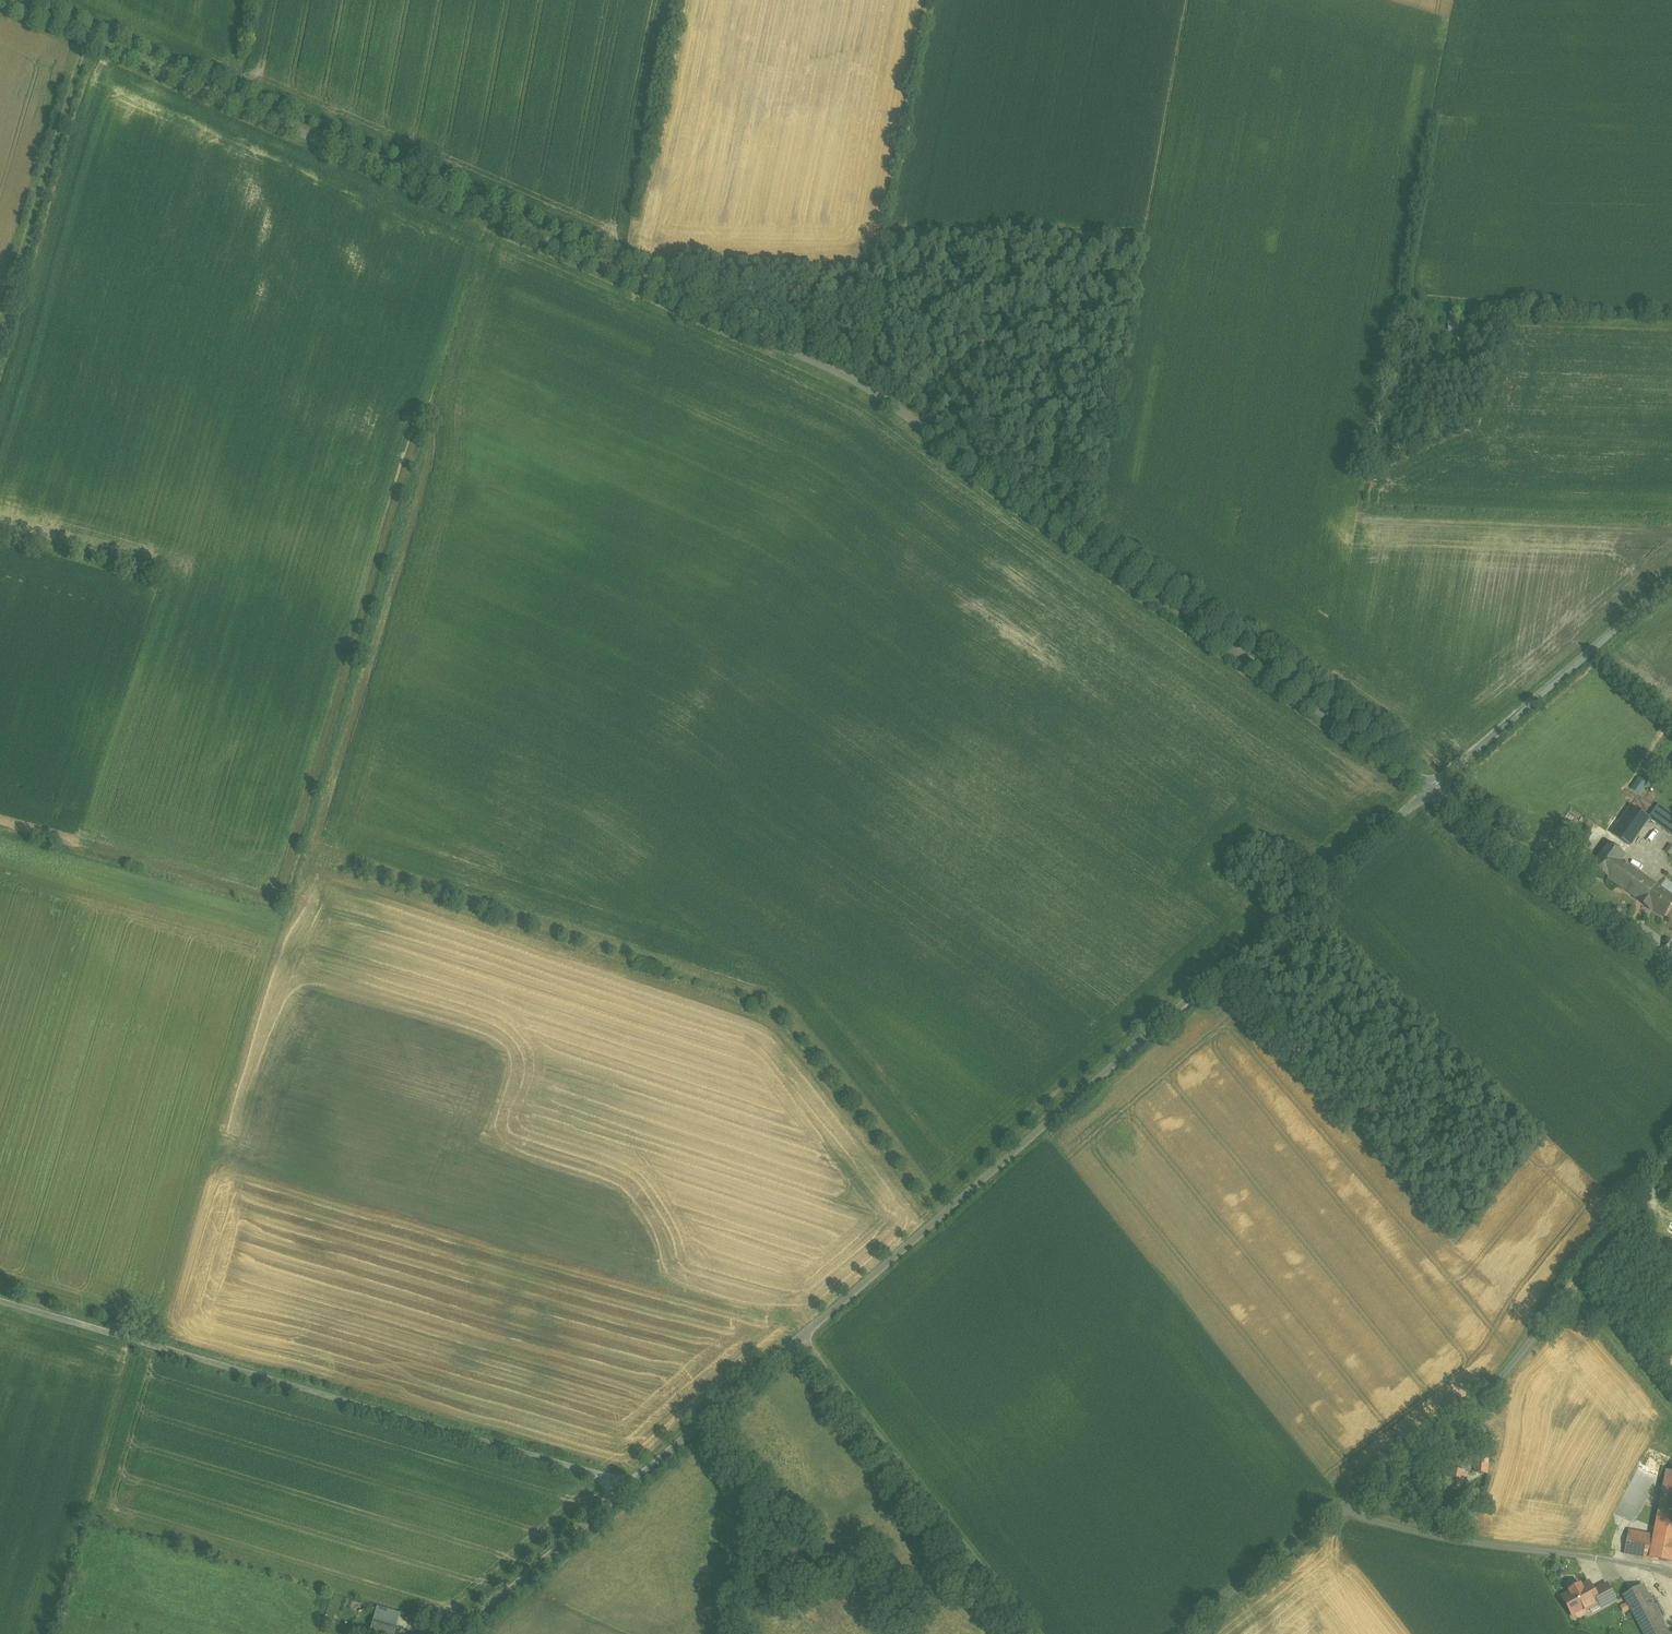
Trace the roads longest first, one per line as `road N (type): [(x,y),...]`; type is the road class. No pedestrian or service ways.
road 1 (unclassified): [(1434,789),(853,381),(2,0)]
road 2 (unclassified): [(1434,789),(802,1338)]
road 3 (unclassified): [(1184,1633),(1496,1385),(1671,1168)]
road 4 (track): [(0,1299),(630,1484)]
road 5 (unclassified): [(802,1338),(462,1633)]
road 6 (unclassified): [(802,1338),(1057,1633)]
road 7 (unclassified): [(1671,581),(1434,789)]
road 8 (track): [(90,41),(0,327)]
road 9 (unclassified): [(1434,789),(1671,962)]

